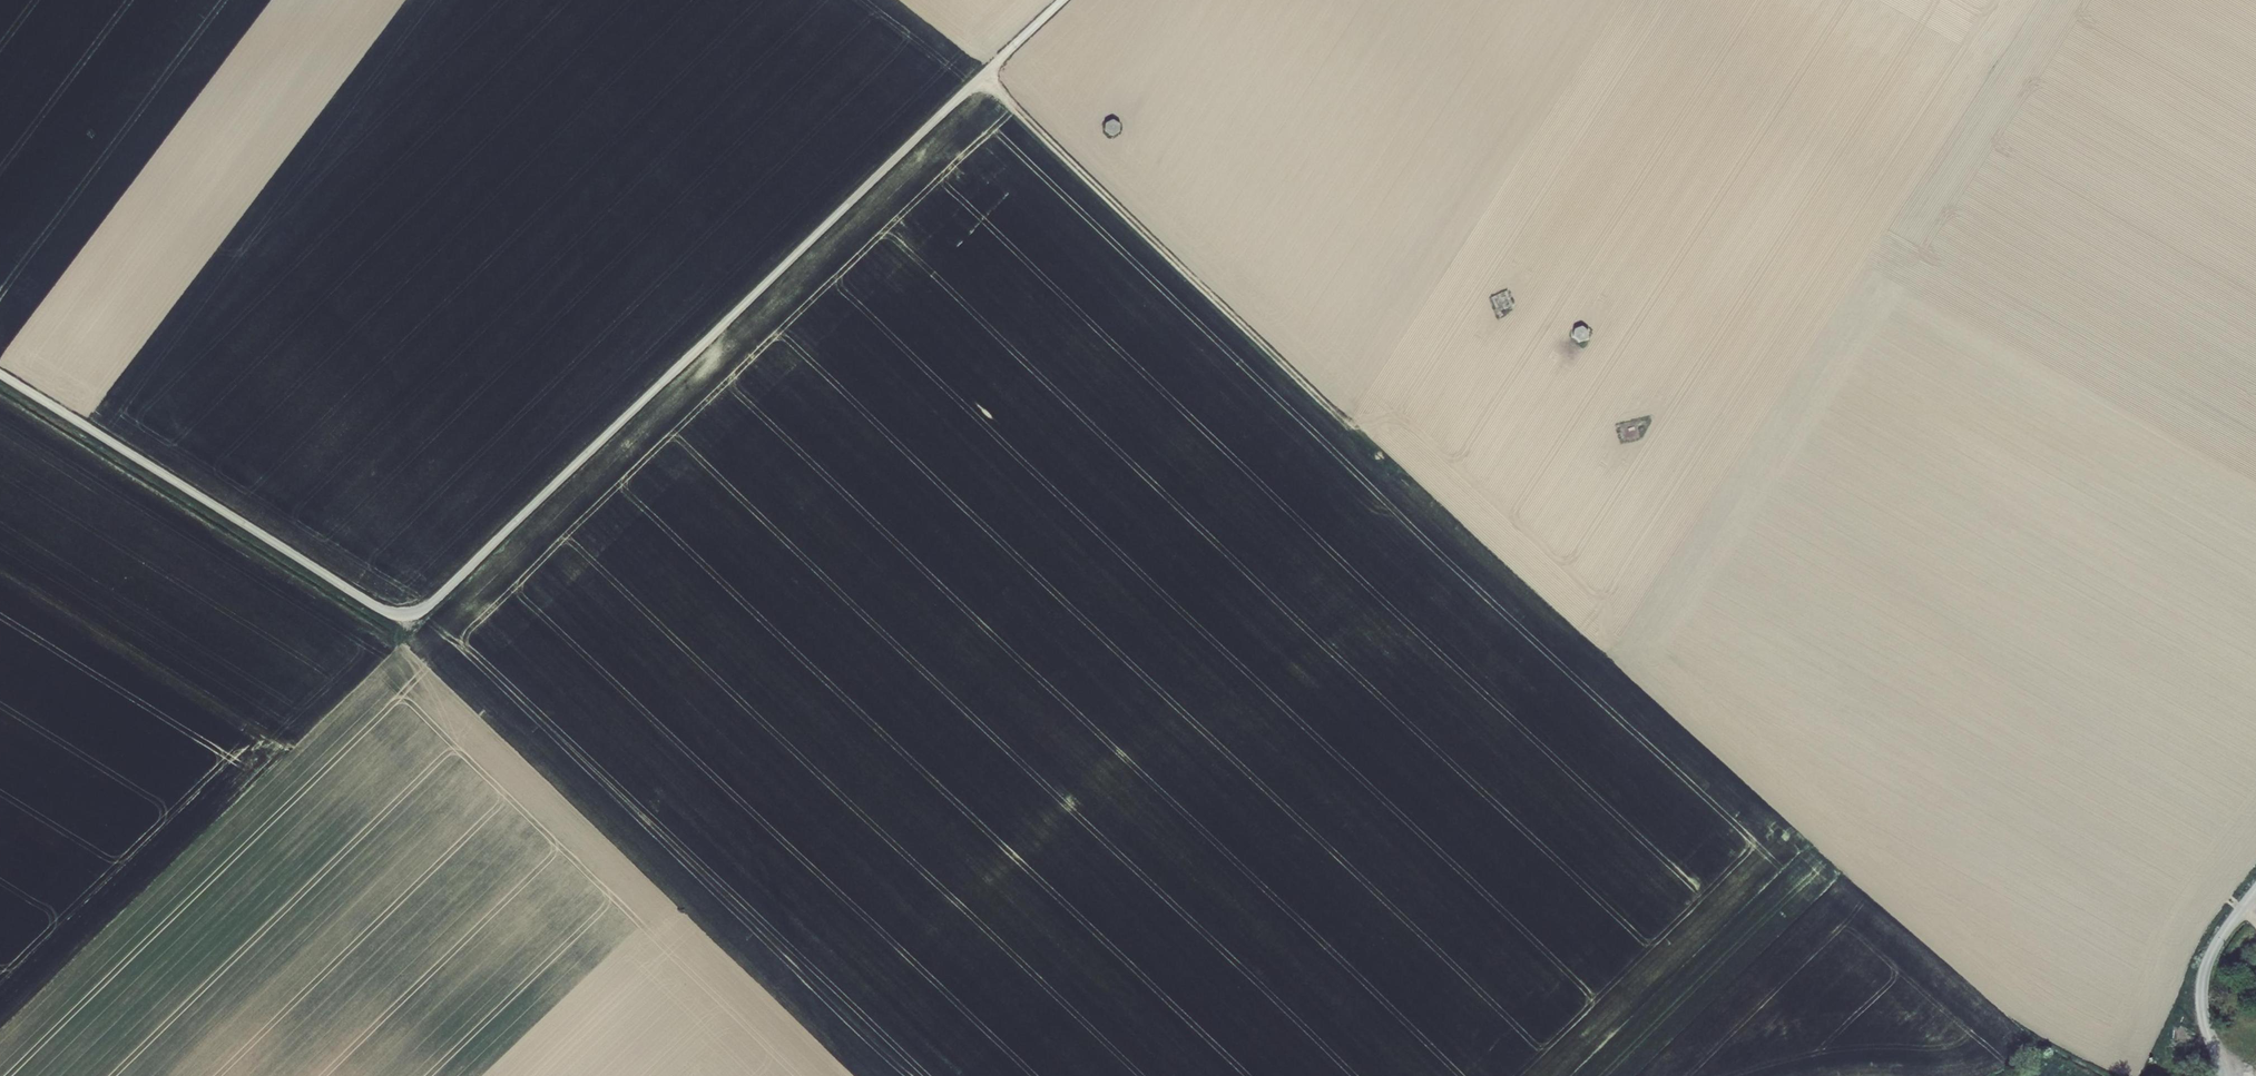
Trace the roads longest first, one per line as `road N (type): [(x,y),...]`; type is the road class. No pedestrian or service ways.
road 1 (track): [(0,380),(377,610),(422,619),(1072,0)]
road 2 (track): [(986,81),(1404,485)]
road 3 (unclassified): [(2255,890),(2204,975),(2204,1018),(2220,1075)]

